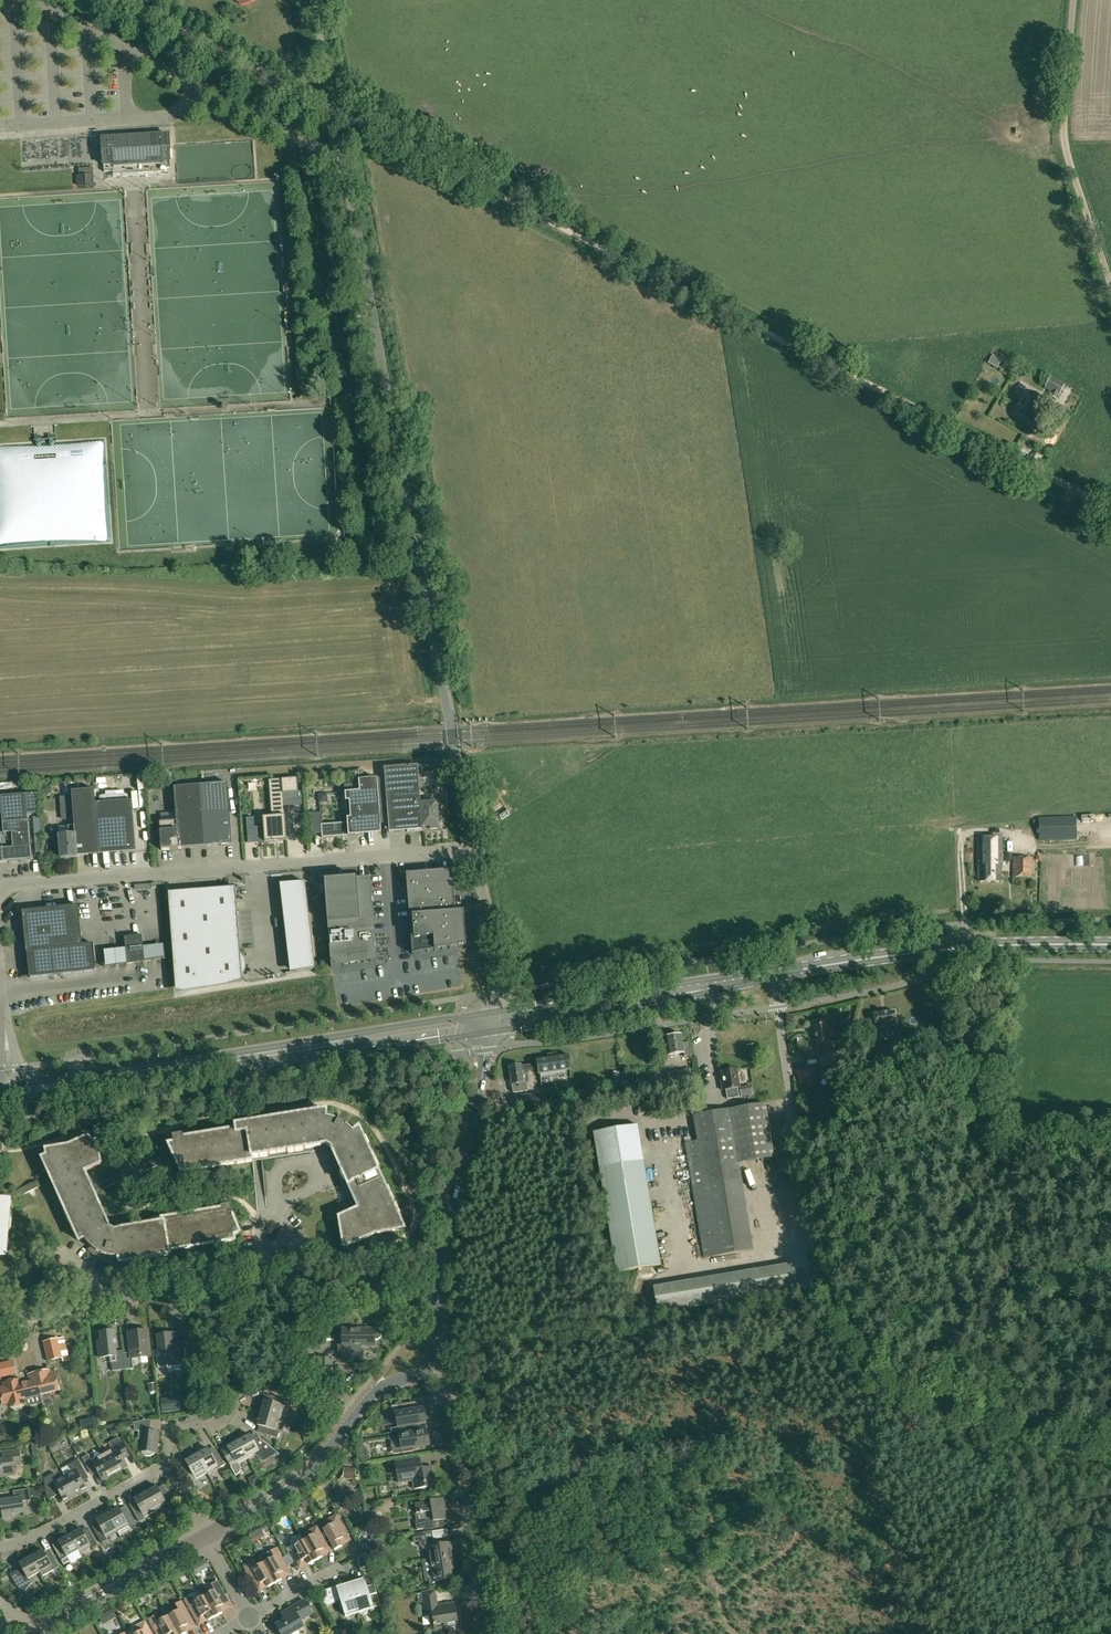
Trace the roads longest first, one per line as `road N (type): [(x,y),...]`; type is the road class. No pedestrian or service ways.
road 1 (track): [(1029,465),(333,108)]
road 2 (unclassified): [(471,846),(342,158)]
road 3 (unclassified): [(1110,1443),(909,1384),(844,1319),(819,1266),(774,974)]
road 4 (primary): [(494,1013),(16,1084)]
road 5 (primary): [(18,1100),(490,1029)]
road 6 (unclassified): [(0,885),(471,846)]
road 7 (residential): [(435,1288),(183,1287),(0,1323)]
road 8 (track): [(1025,1420),(956,1036)]
road 9 (primary): [(774,974),(940,950),(1110,946)]
road 10 (unclassified): [(1110,285),(1065,145),(1071,0)]
road 11 (primary): [(490,1029),(606,1013),(774,974)]
road 12 (tertiary): [(207,1537),(301,1480),(379,1392),(430,1362)]
road 13 (primary): [(774,974),(494,1013)]
road 14 (residential): [(488,1633),(455,1408),(430,1362)]
road 15 (tertiary): [(435,1288),(490,1029)]
road 16 (tertiary): [(43,1633),(207,1537)]
road 17 (residential): [(0,1544),(34,1538),(165,1466)]
road 18 (unclassified): [(342,158),(195,84)]
road 19 (unclassified): [(499,992),(471,846)]
road 20 (unclassified): [(0,127),(129,119)]
road 21 (residential): [(249,1616),(358,1552)]

